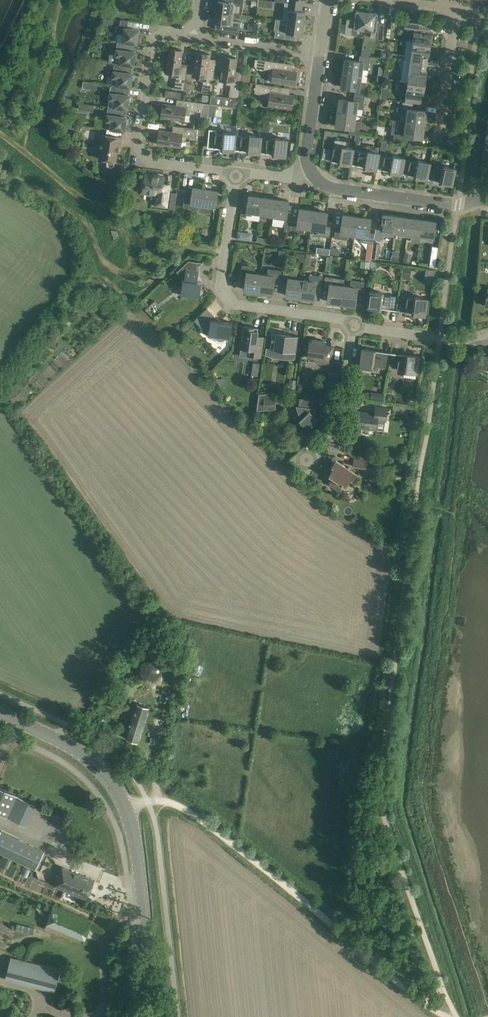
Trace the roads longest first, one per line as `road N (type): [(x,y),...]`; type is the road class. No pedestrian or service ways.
road 1 (track): [(445,989),(427,1006),(196,815),(164,801),(125,808)]
road 2 (residential): [(238,173),(155,163),(140,144),(154,43),(168,32),(197,37)]
road 3 (residential): [(353,325),(237,305),(221,283),(238,173)]
road 4 (tertiary): [(156,1016),(140,857),(125,808)]
road 5 (residential): [(312,176),(333,189),(458,206),(487,201)]
road 6 (tertiary): [(0,716),(90,758),(125,808)]
road 7 (residential): [(308,457),(342,411),(353,325)]
road 8 (residential): [(197,37),(321,53)]
road 9 (residential): [(321,53),(307,149),(312,176)]
road 10 (residential): [(442,134),(459,11)]

